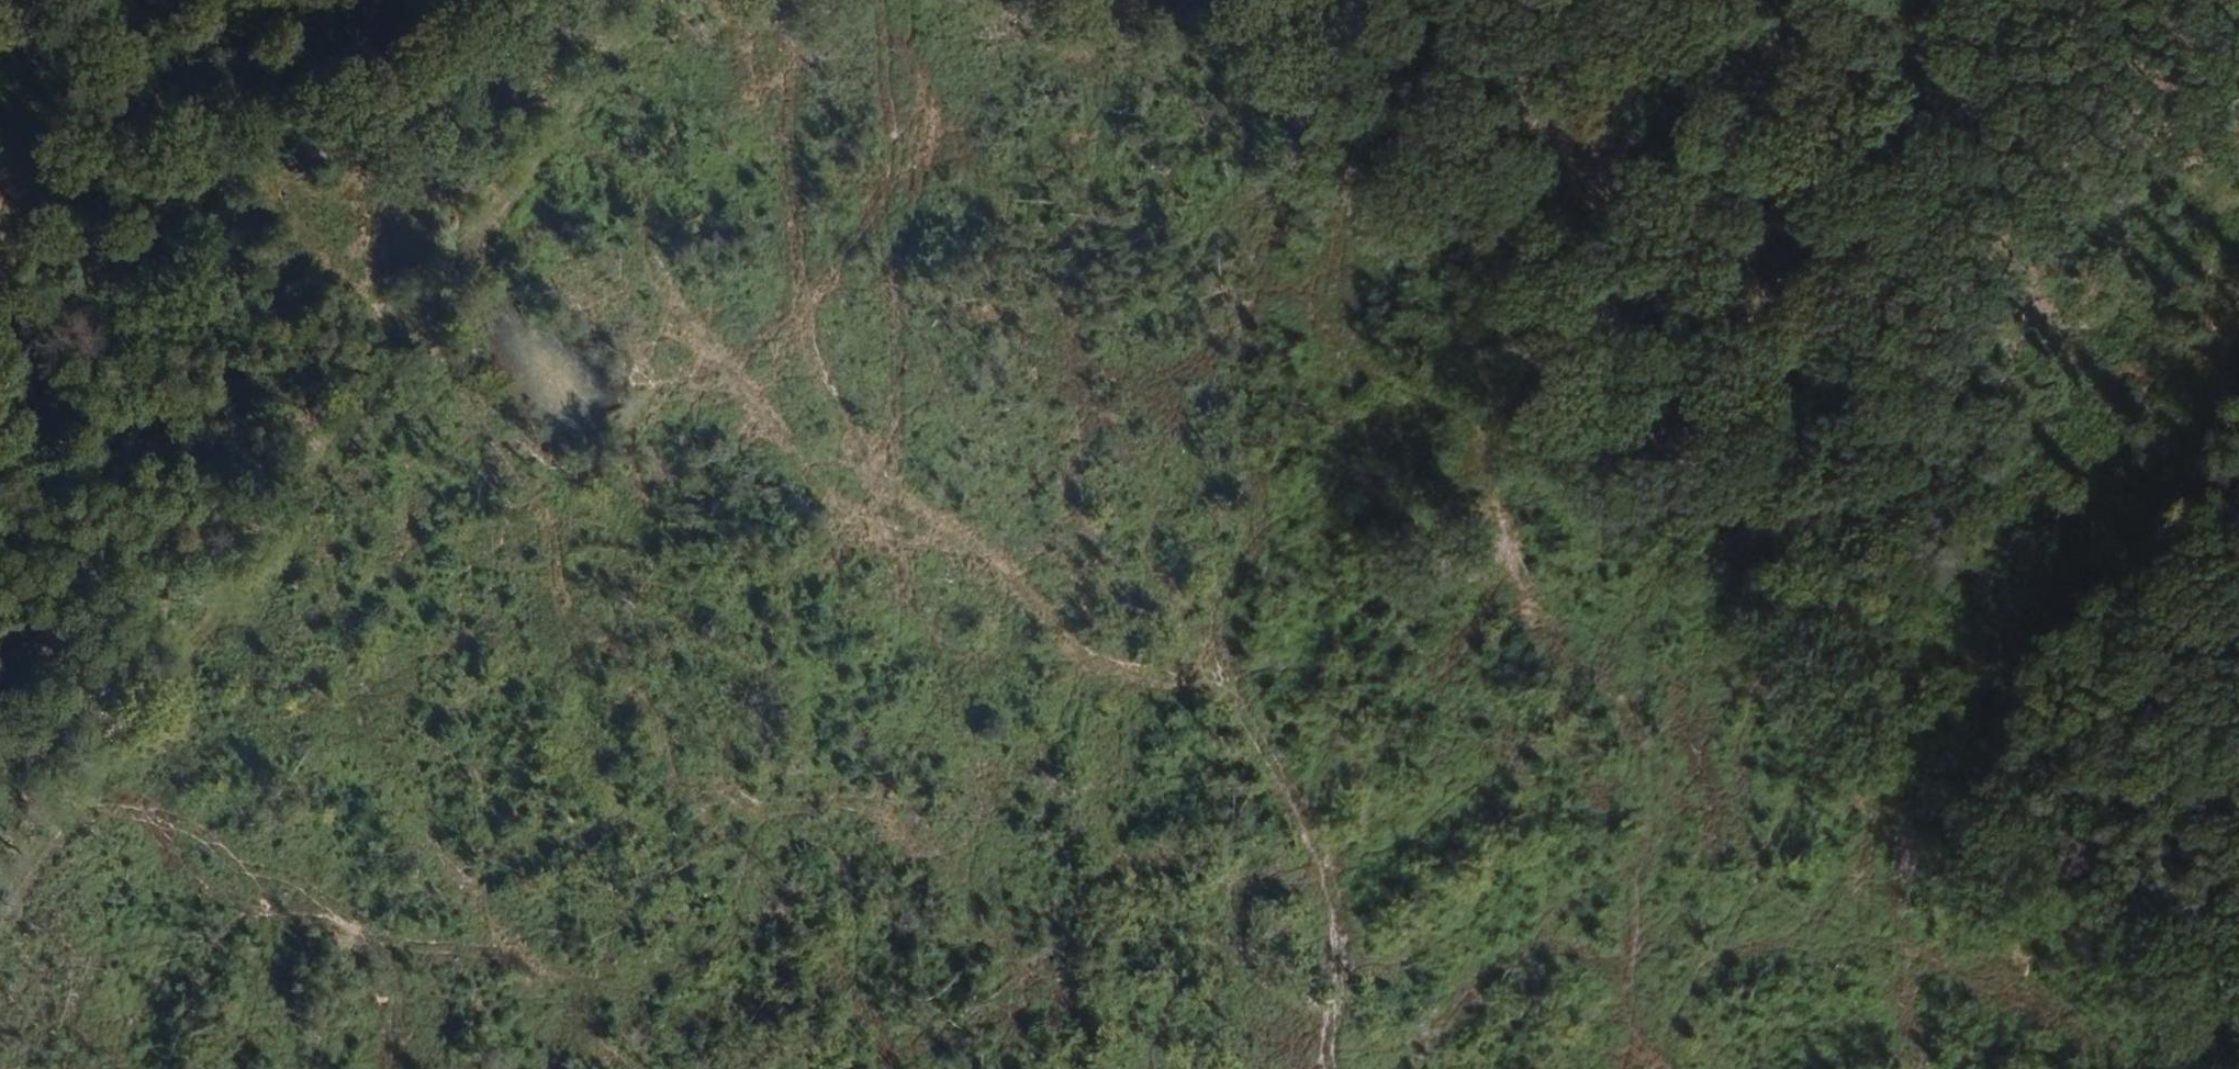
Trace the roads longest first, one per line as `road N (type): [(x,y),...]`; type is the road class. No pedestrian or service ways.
road 1 (track): [(2238,1019),(1954,888),(1355,0)]
road 2 (track): [(646,0),(0,910)]
road 3 (track): [(2117,1068),(1954,888),(2196,315),(2238,291)]

